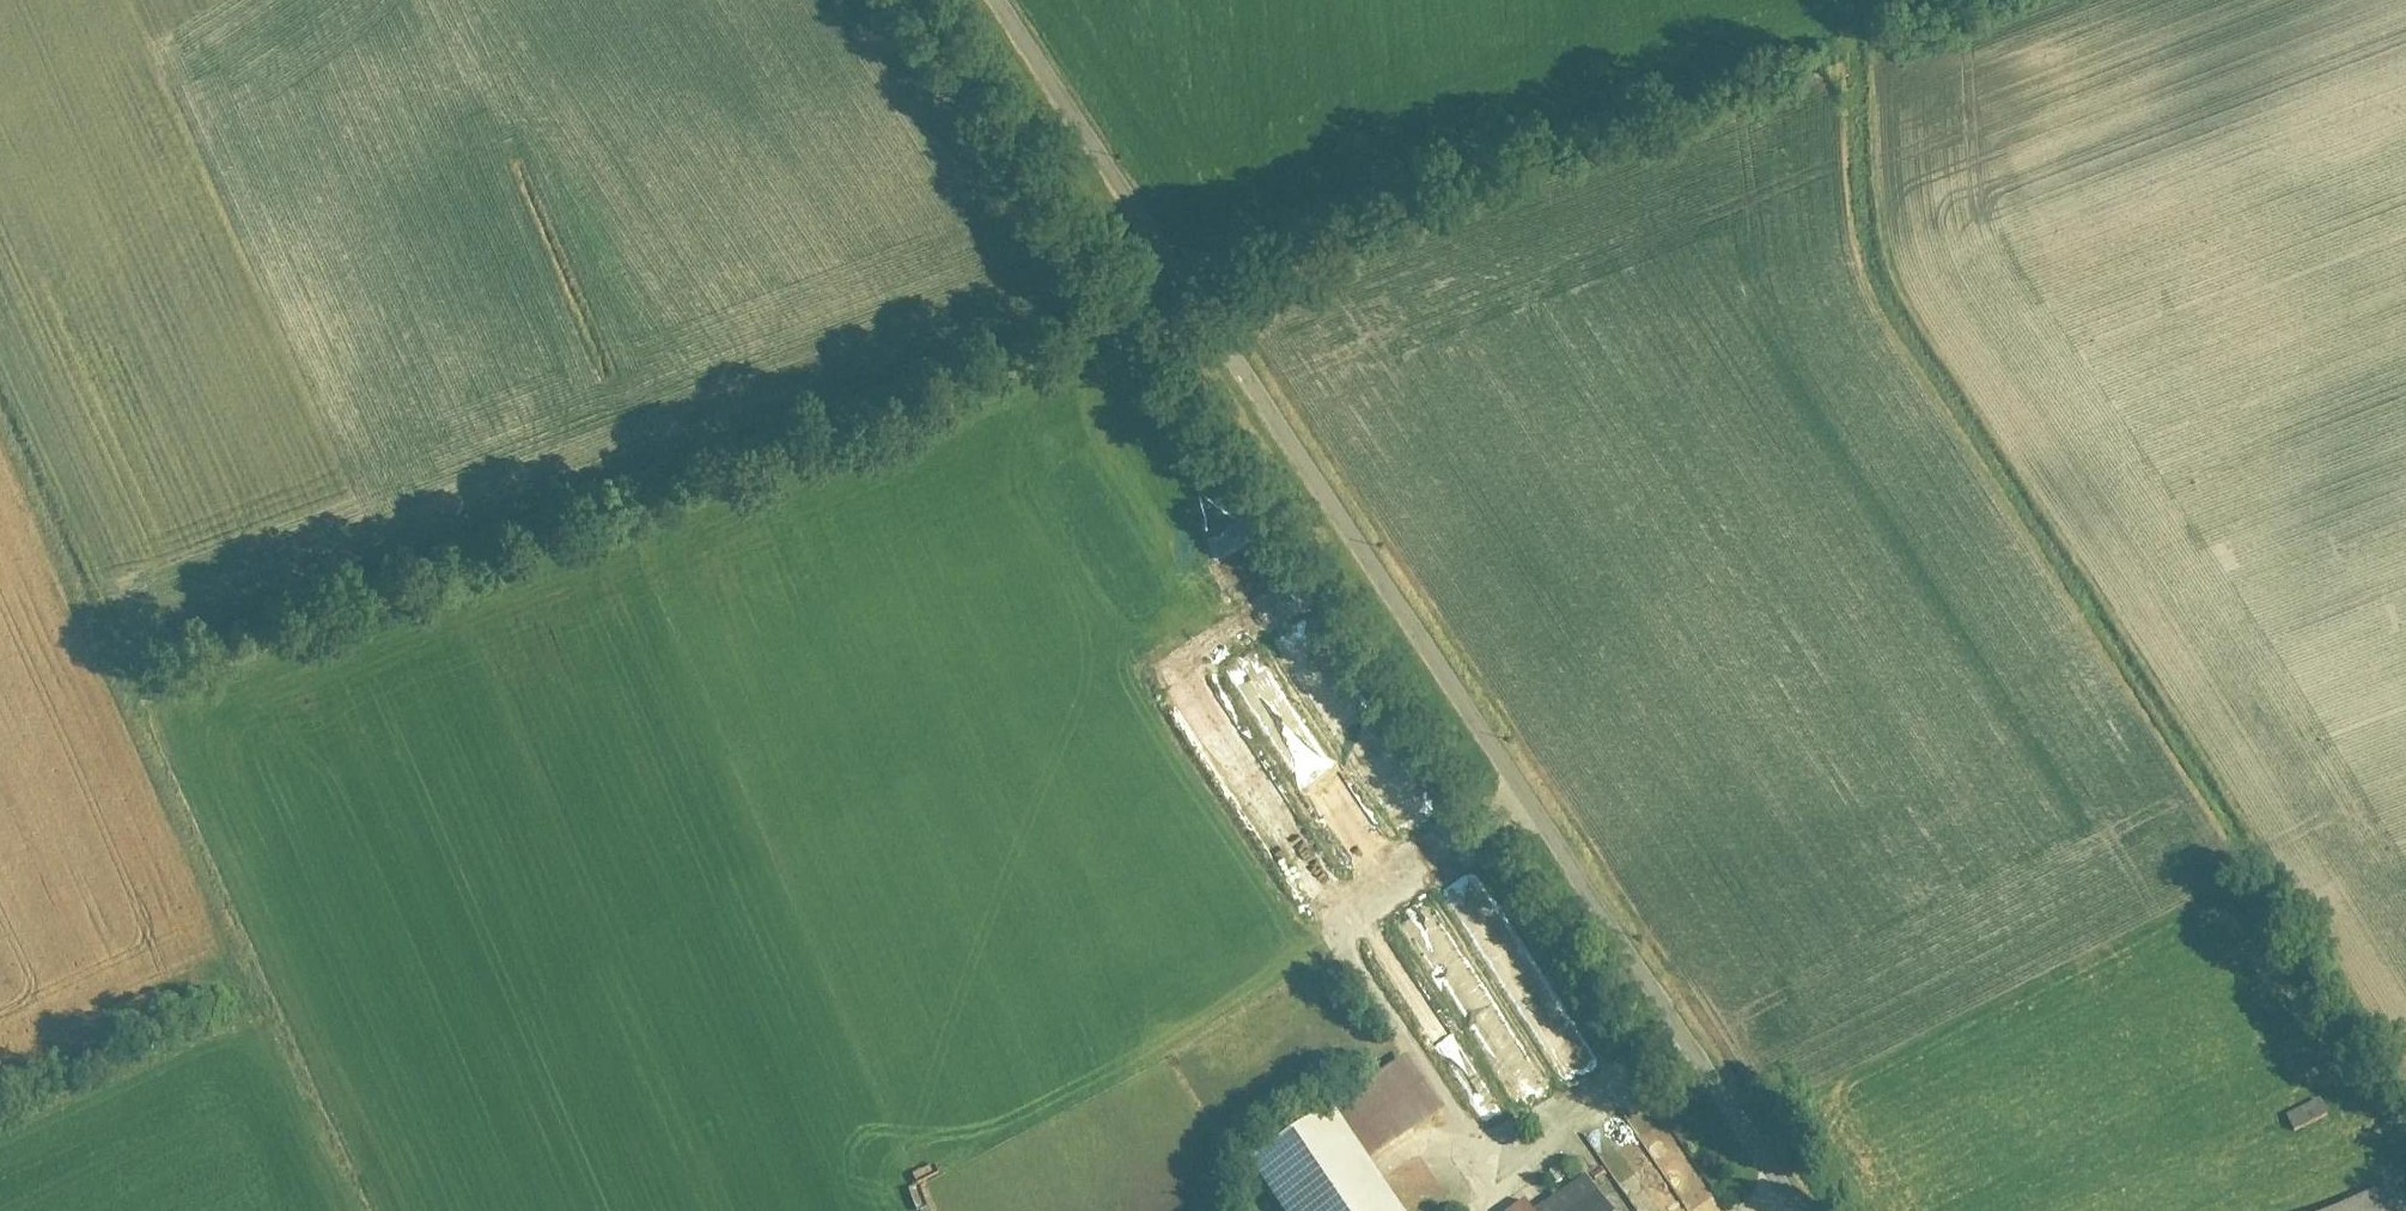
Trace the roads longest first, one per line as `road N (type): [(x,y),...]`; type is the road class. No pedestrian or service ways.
road 1 (unclassified): [(1796,1210),(993,0)]

